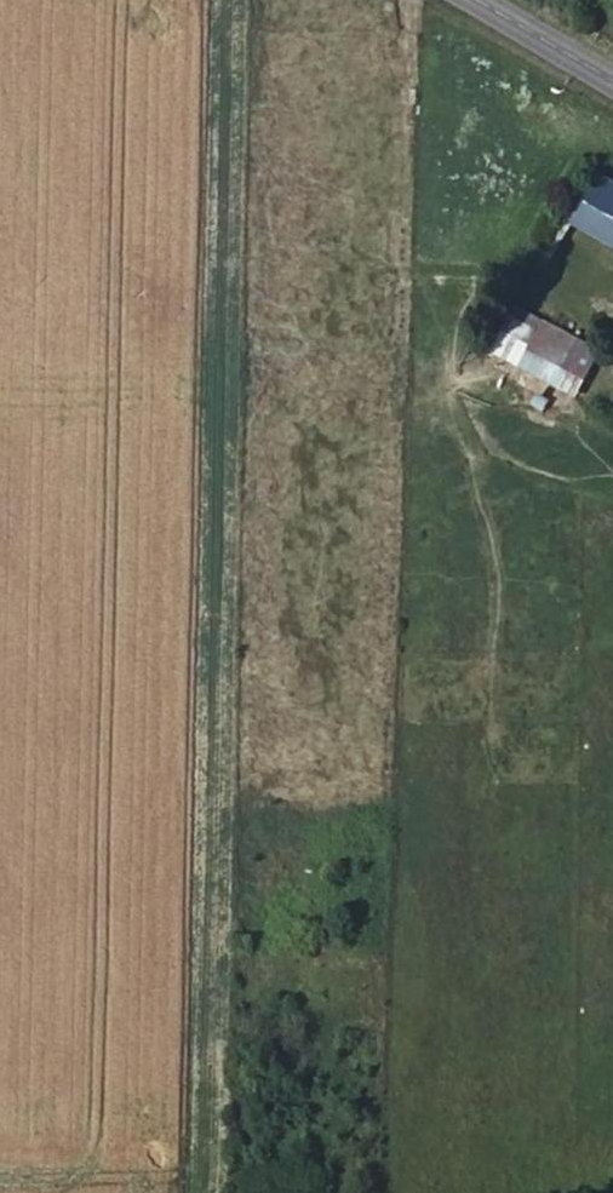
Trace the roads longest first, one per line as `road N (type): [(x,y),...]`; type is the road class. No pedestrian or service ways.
road 1 (tertiary): [(479,0),(612,80)]

